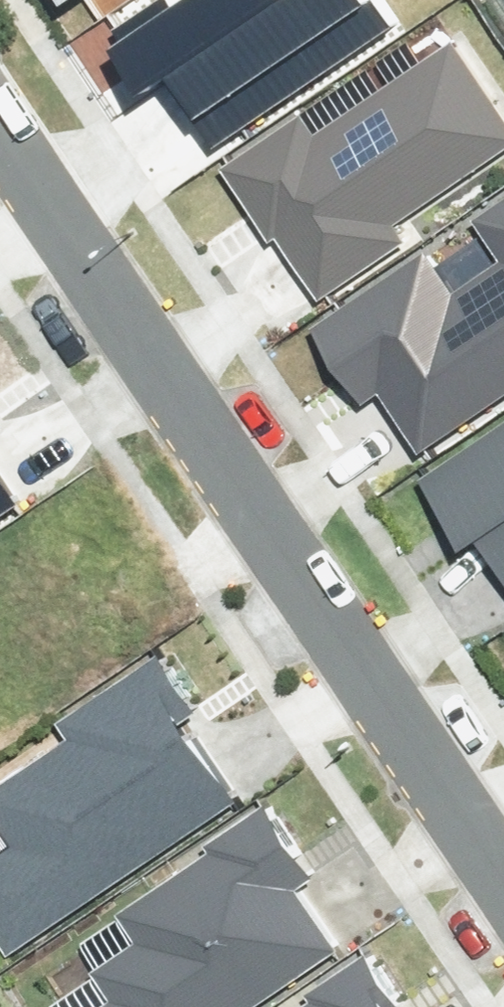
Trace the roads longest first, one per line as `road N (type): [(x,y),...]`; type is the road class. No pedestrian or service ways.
road 1 (residential): [(503,890),(0,146)]

